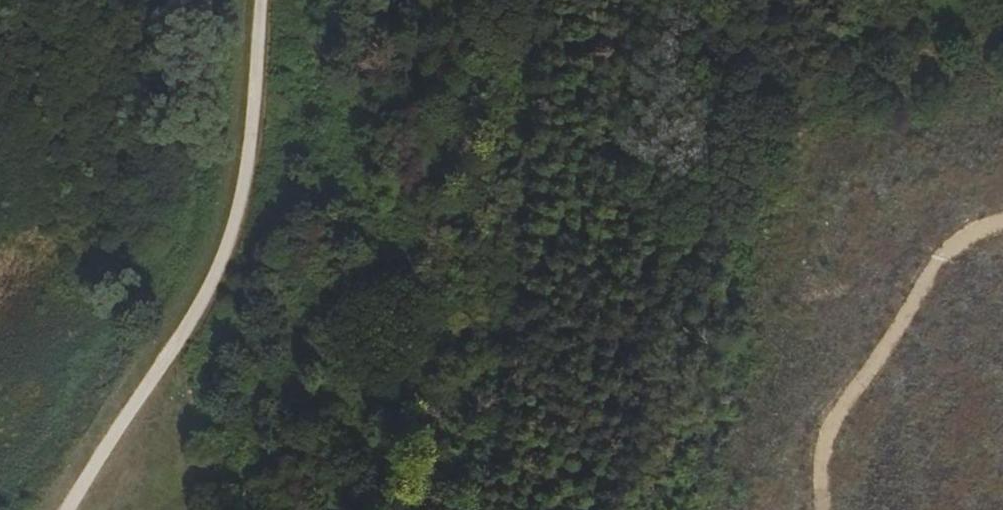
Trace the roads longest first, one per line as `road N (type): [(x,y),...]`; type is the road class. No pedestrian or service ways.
road 1 (track): [(68,509),(212,288),(225,254),(245,189),(263,0)]
road 2 (track): [(827,509),(836,432),(930,275),(961,239),(1002,225)]

